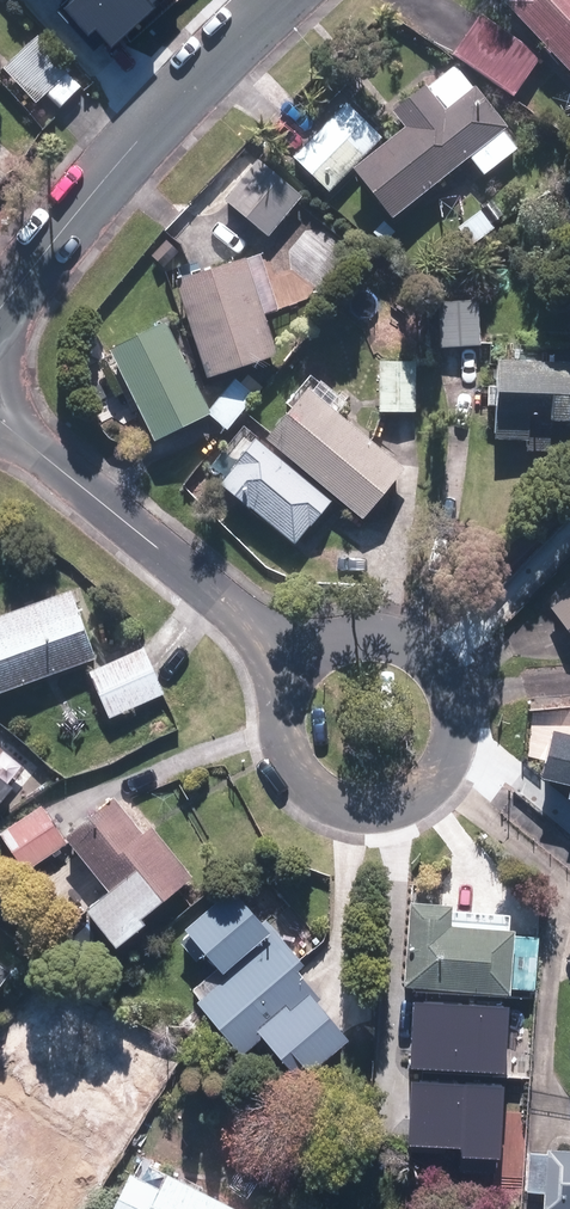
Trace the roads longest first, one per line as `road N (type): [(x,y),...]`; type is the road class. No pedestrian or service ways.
road 1 (residential): [(286,662),(311,638),(343,623),(379,620),(413,630),(441,650),(461,679),(470,714),(467,749),(452,780),(426,805),(394,820),(359,822),(325,813),(296,792),(276,763),(267,729),(271,694)]
road 2 (residential): [(291,0),(136,144),(0,310)]
road 3 (residential): [(0,420),(286,662)]

